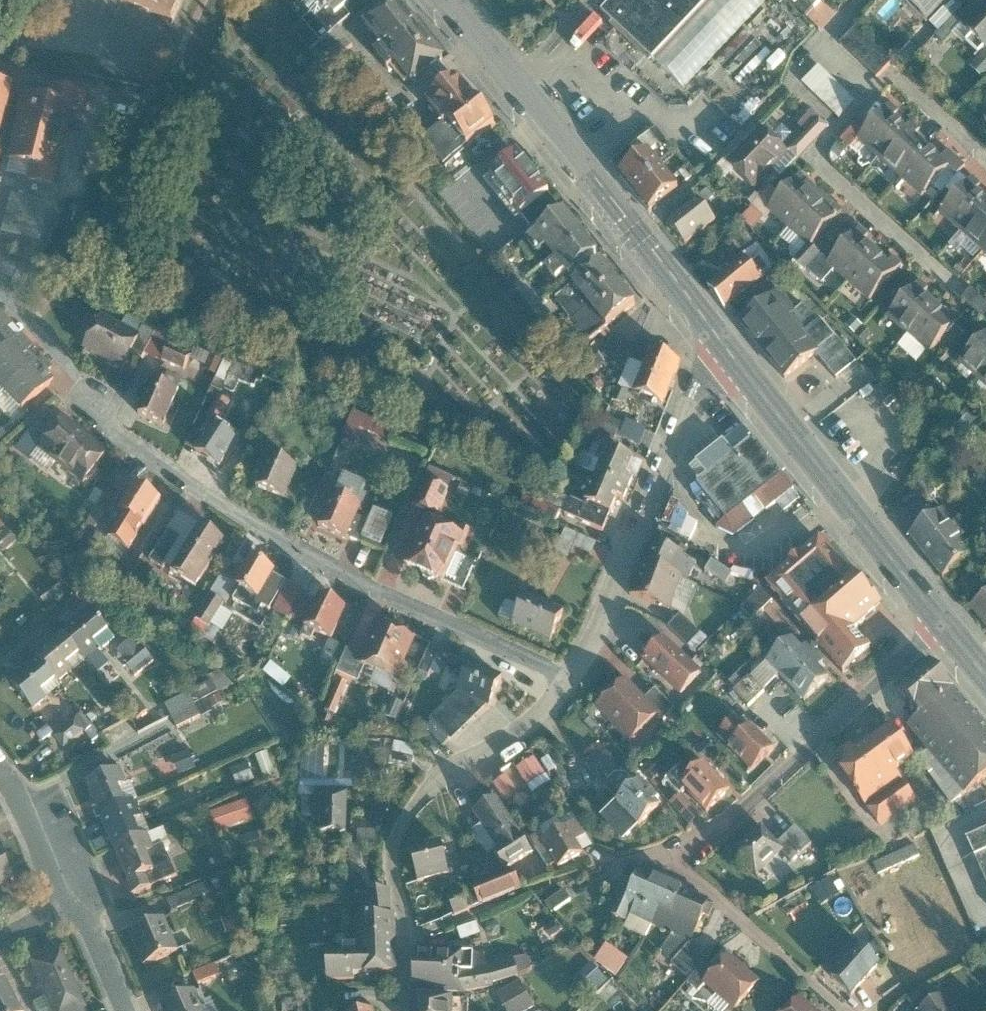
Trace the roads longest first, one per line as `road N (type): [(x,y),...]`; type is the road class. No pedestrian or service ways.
road 1 (residential): [(90,418),(180,483),(333,571),(569,680)]
road 2 (residential): [(569,680),(546,709),(450,769),(402,827),(395,869),(405,1010)]
road 3 (residential): [(569,680),(607,616),(690,400),(729,353)]
road 4 (residential): [(943,624),(729,821),(668,859)]
road 5 (secondary): [(729,353),(943,624)]
road 6 (secondary): [(551,124),(729,353)]
road 7 (residential): [(844,1010),(668,859)]
road 8 (residential): [(219,0),(123,202)]
road 9 (secondary): [(551,124),(452,0)]
road 10 (residential): [(72,899),(0,769)]
road 11 (residential): [(126,1010),(72,899)]

